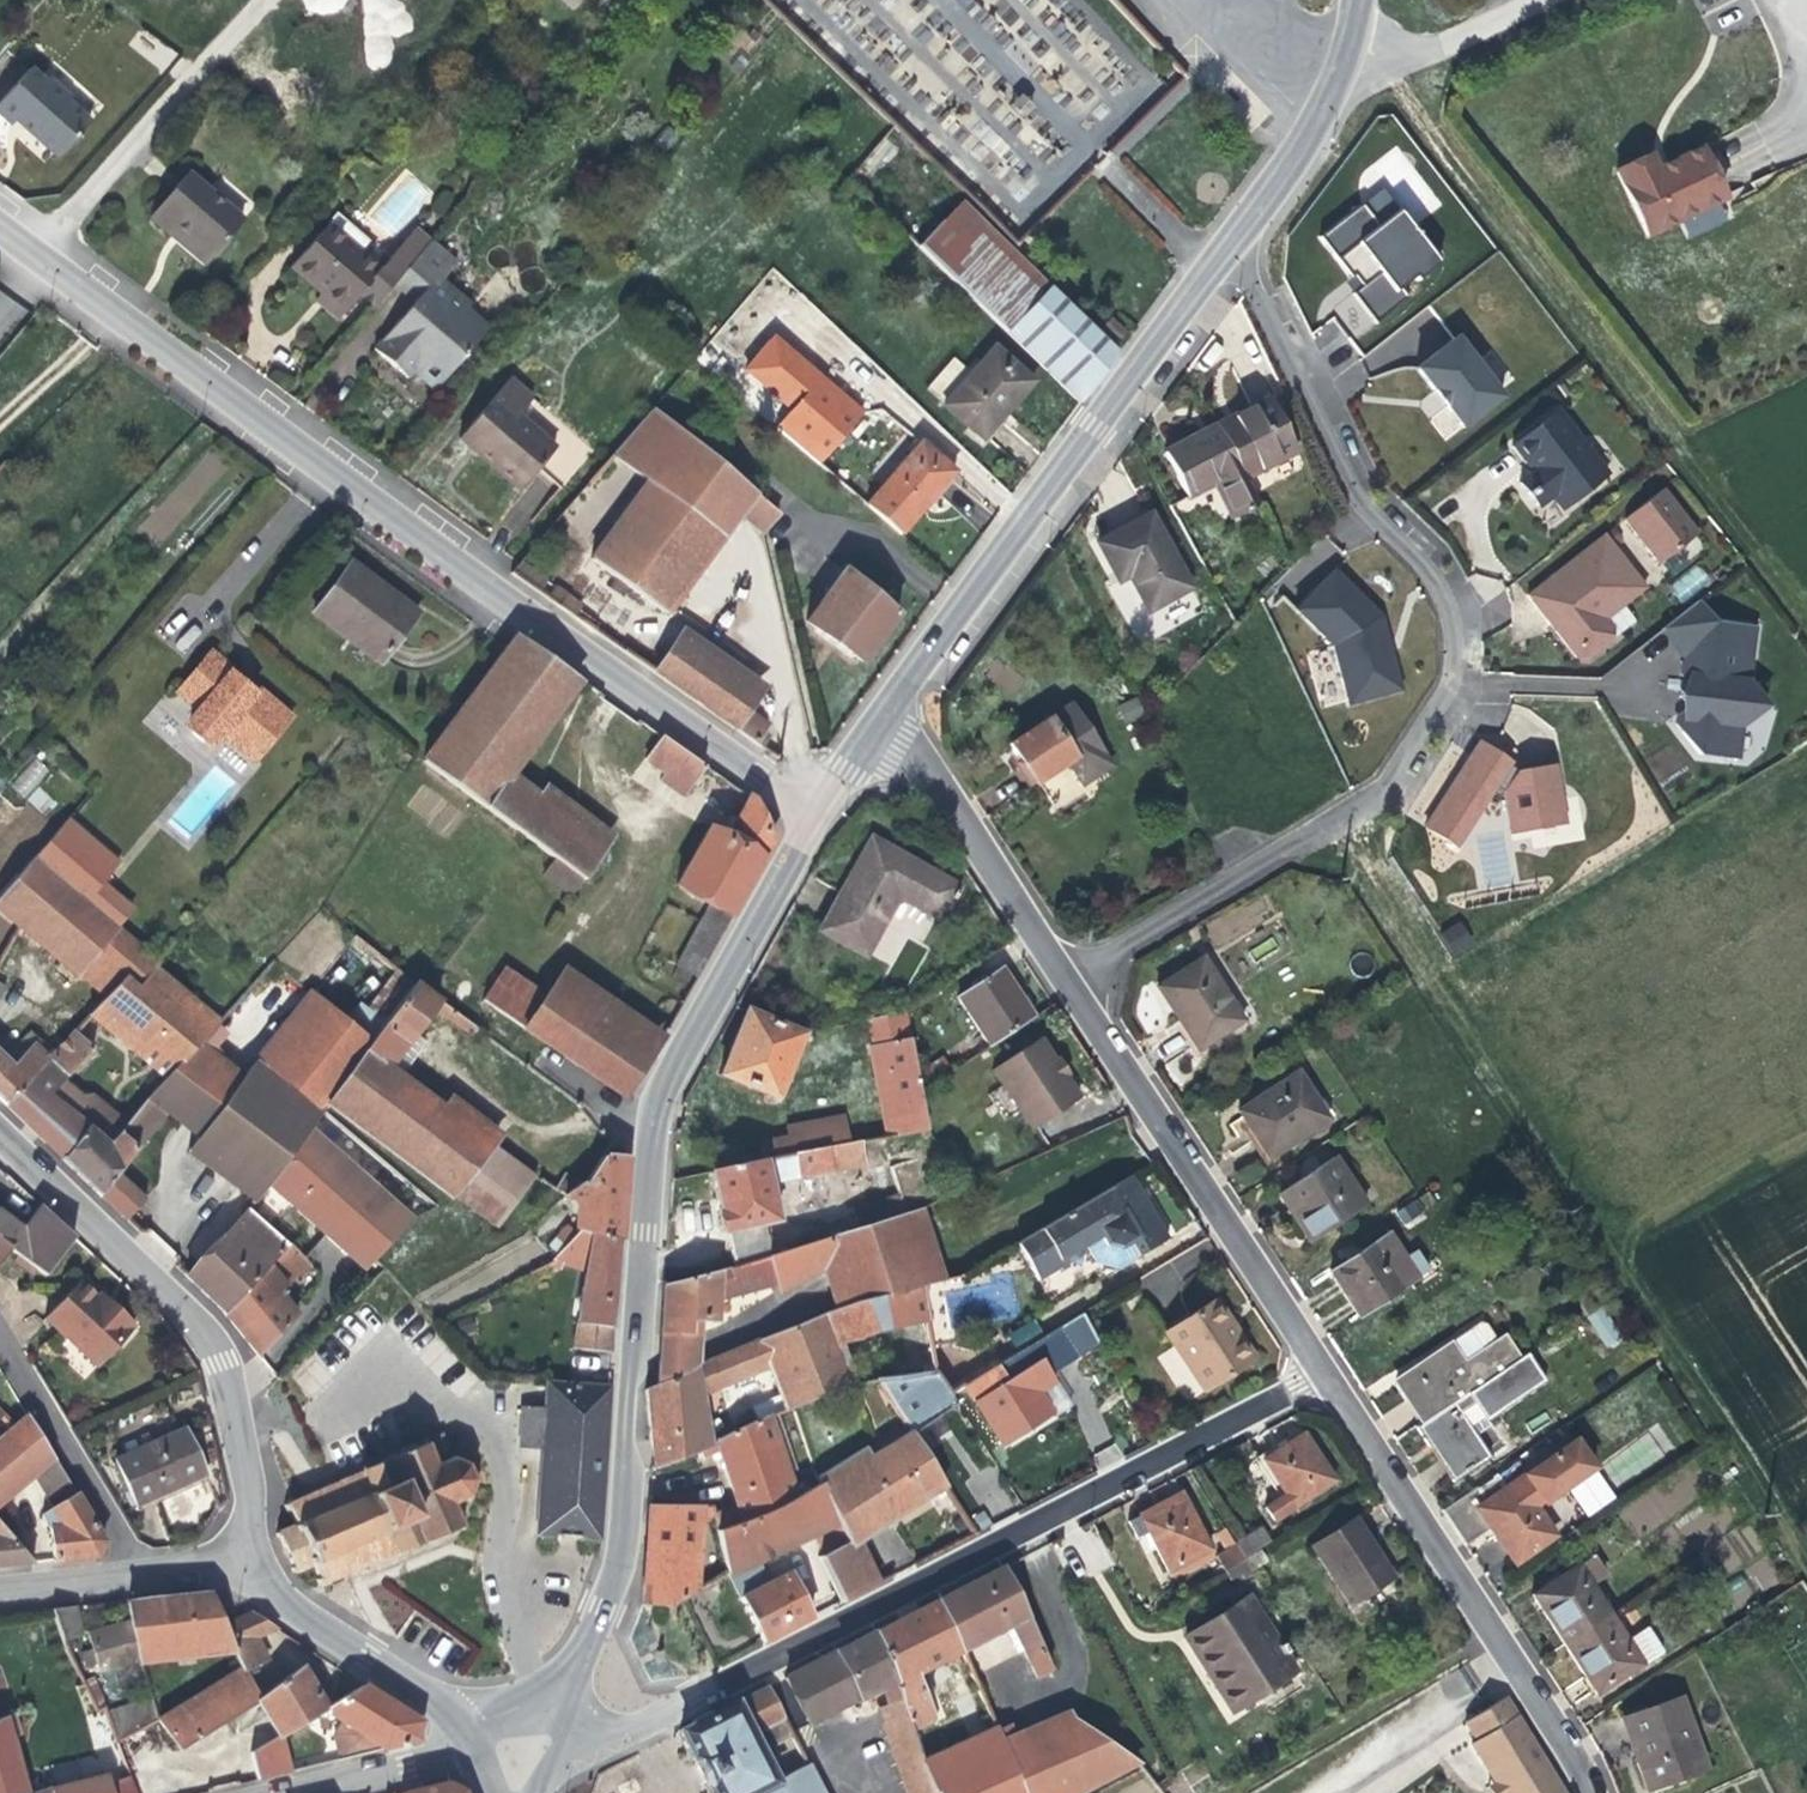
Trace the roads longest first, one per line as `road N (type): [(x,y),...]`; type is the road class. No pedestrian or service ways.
road 1 (residential): [(0,228),(814,825)]
road 2 (tertiary): [(798,850),(694,1020),(640,1195),(617,1569),(580,1660),(502,1792)]
road 3 (residential): [(1068,987),(1370,801),(1412,754),(1449,686),(1451,626),(1442,600),(1352,487),(1234,241)]
road 4 (residential): [(511,1792),(1332,1377)]
road 5 (track): [(1806,620),(1422,128),(1387,66)]
road 6 (tertiary): [(882,714),(1215,267)]
road 7 (tertiary): [(250,1561),(239,1438),(222,1367),(190,1313),(0,1132)]
road 8 (residential): [(1332,1377),(1548,1704),(1596,1792)]
road 9 (residential): [(1068,987),(1332,1377)]
road 10 (residential): [(882,714),(1068,987)]
road 11 (tertiary): [(477,1750),(427,1698),(273,1598),(250,1561)]
road 12 (residential): [(133,1574),(0,1336)]
road 13 (tertiary): [(1234,241),(1337,82)]
road 14 (residential): [(310,1792),(477,1750)]
road 15 (residential): [(1103,149),(1215,267)]
road 16 (unclassified): [(1522,0),(1387,66)]
road 17 (residential): [(133,1574),(0,1592)]
road 18 (tertiary): [(814,825),(882,714)]

